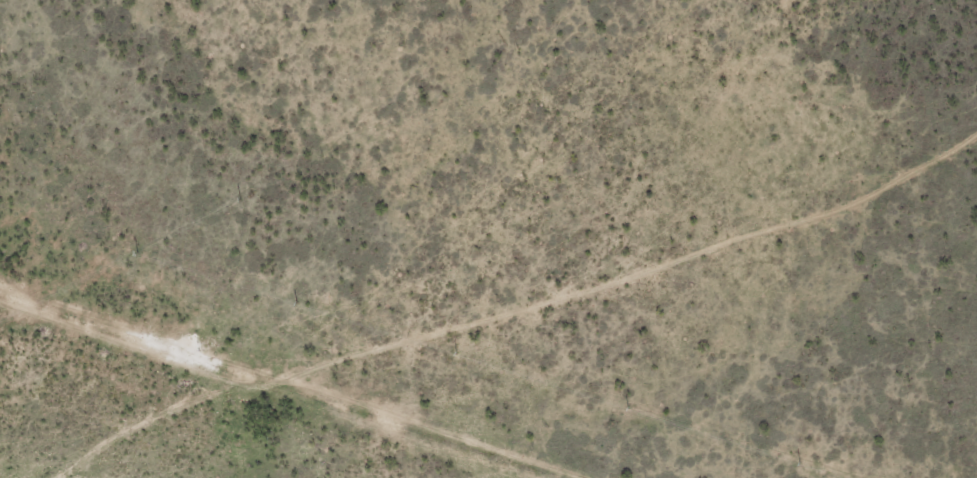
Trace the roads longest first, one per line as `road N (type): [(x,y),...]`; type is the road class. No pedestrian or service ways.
road 1 (track): [(976,150),(884,206),(715,283),(219,396),(105,465),(98,477)]

